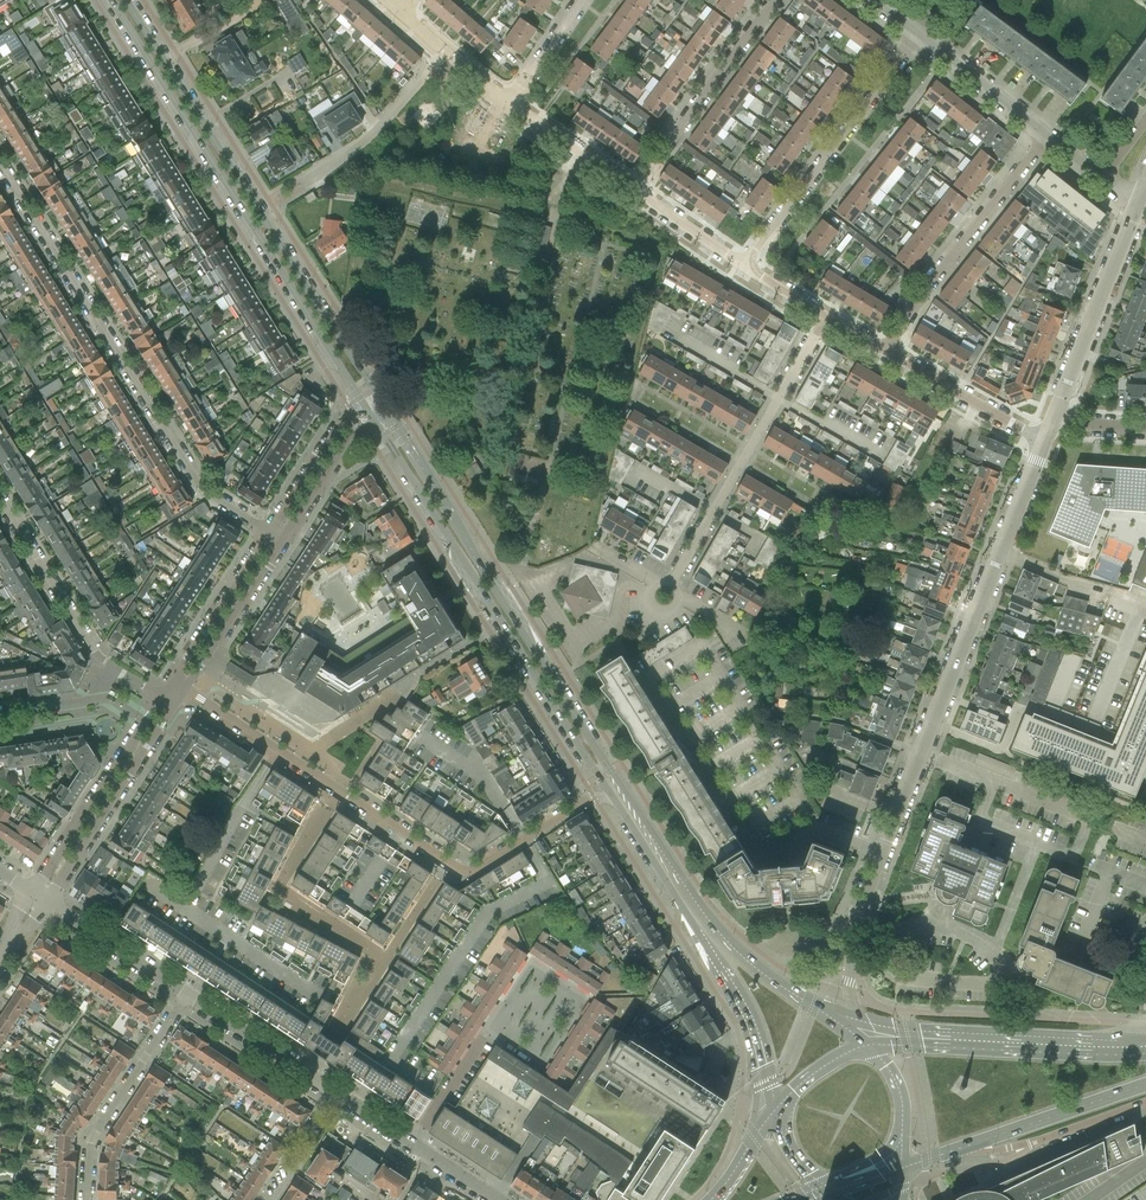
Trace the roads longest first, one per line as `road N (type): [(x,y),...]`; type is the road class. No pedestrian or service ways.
road 1 (primary): [(817,1009),(753,965),(704,914),(385,408)]
road 2 (residential): [(184,690),(466,874),(593,798),(613,800)]
road 3 (primary): [(385,408),(127,0)]
road 4 (primary): [(109,0),(364,406)]
road 5 (residential): [(268,534),(202,489),(0,164)]
road 6 (tertiary): [(883,854),(1046,438)]
road 7 (primary): [(376,425),(613,800)]
road 8 (primary): [(613,800),(746,1012),(773,1113)]
road 9 (residential): [(669,587),(825,318)]
road 10 (residential): [(750,268),(917,31)]
road 11 (residential): [(886,351),(1043,136)]
road 12 (tertiary): [(40,898),(184,690)]
road 13 (tertiary): [(162,698),(45,877),(40,898)]
road 14 (residential): [(633,188),(774,0)]
road 15 (residential): [(188,994),(91,1143),(87,1199)]
road 16 (tertiary): [(1054,415),(1137,208)]
road 17 (primary): [(944,1153),(1145,1085)]
road 18 (primary): [(1115,1055),(905,1045)]
road 19 (residential): [(944,1153),(1042,1140),(1145,1103)]
road 20 (residential): [(0,499),(95,652),(116,668)]
road 21 (residential): [(301,183),(372,136),(444,54)]
road 22 (residential): [(1046,438),(886,351)]
road 23 (tertiary): [(184,690),(281,542)]
road 24 (tertiary): [(188,994),(40,898)]
road 25 (tertiary): [(268,534),(172,682)]
road 26 (tertiary): [(335,1091),(188,994)]
road 27 (tertiary): [(850,1018),(853,938),(883,854)]
road 28 (residential): [(1043,136),(917,31)]
road 29 (tertiary): [(364,406),(342,420),(268,534)]
road 30 (tertiary): [(281,542),(348,441),(376,425)]
road 31 (residential): [(633,188),(510,106)]
road 32 (residential): [(750,268),(633,188)]
road 33 (residential): [(0,715),(93,700),(116,668)]
road 34 (primary): [(902,1167),(902,1101),(886,1066),(865,1046)]
road 35 (residential): [(510,106),(585,0)]
road 36 (residential): [(271,1199),(335,1091)]

